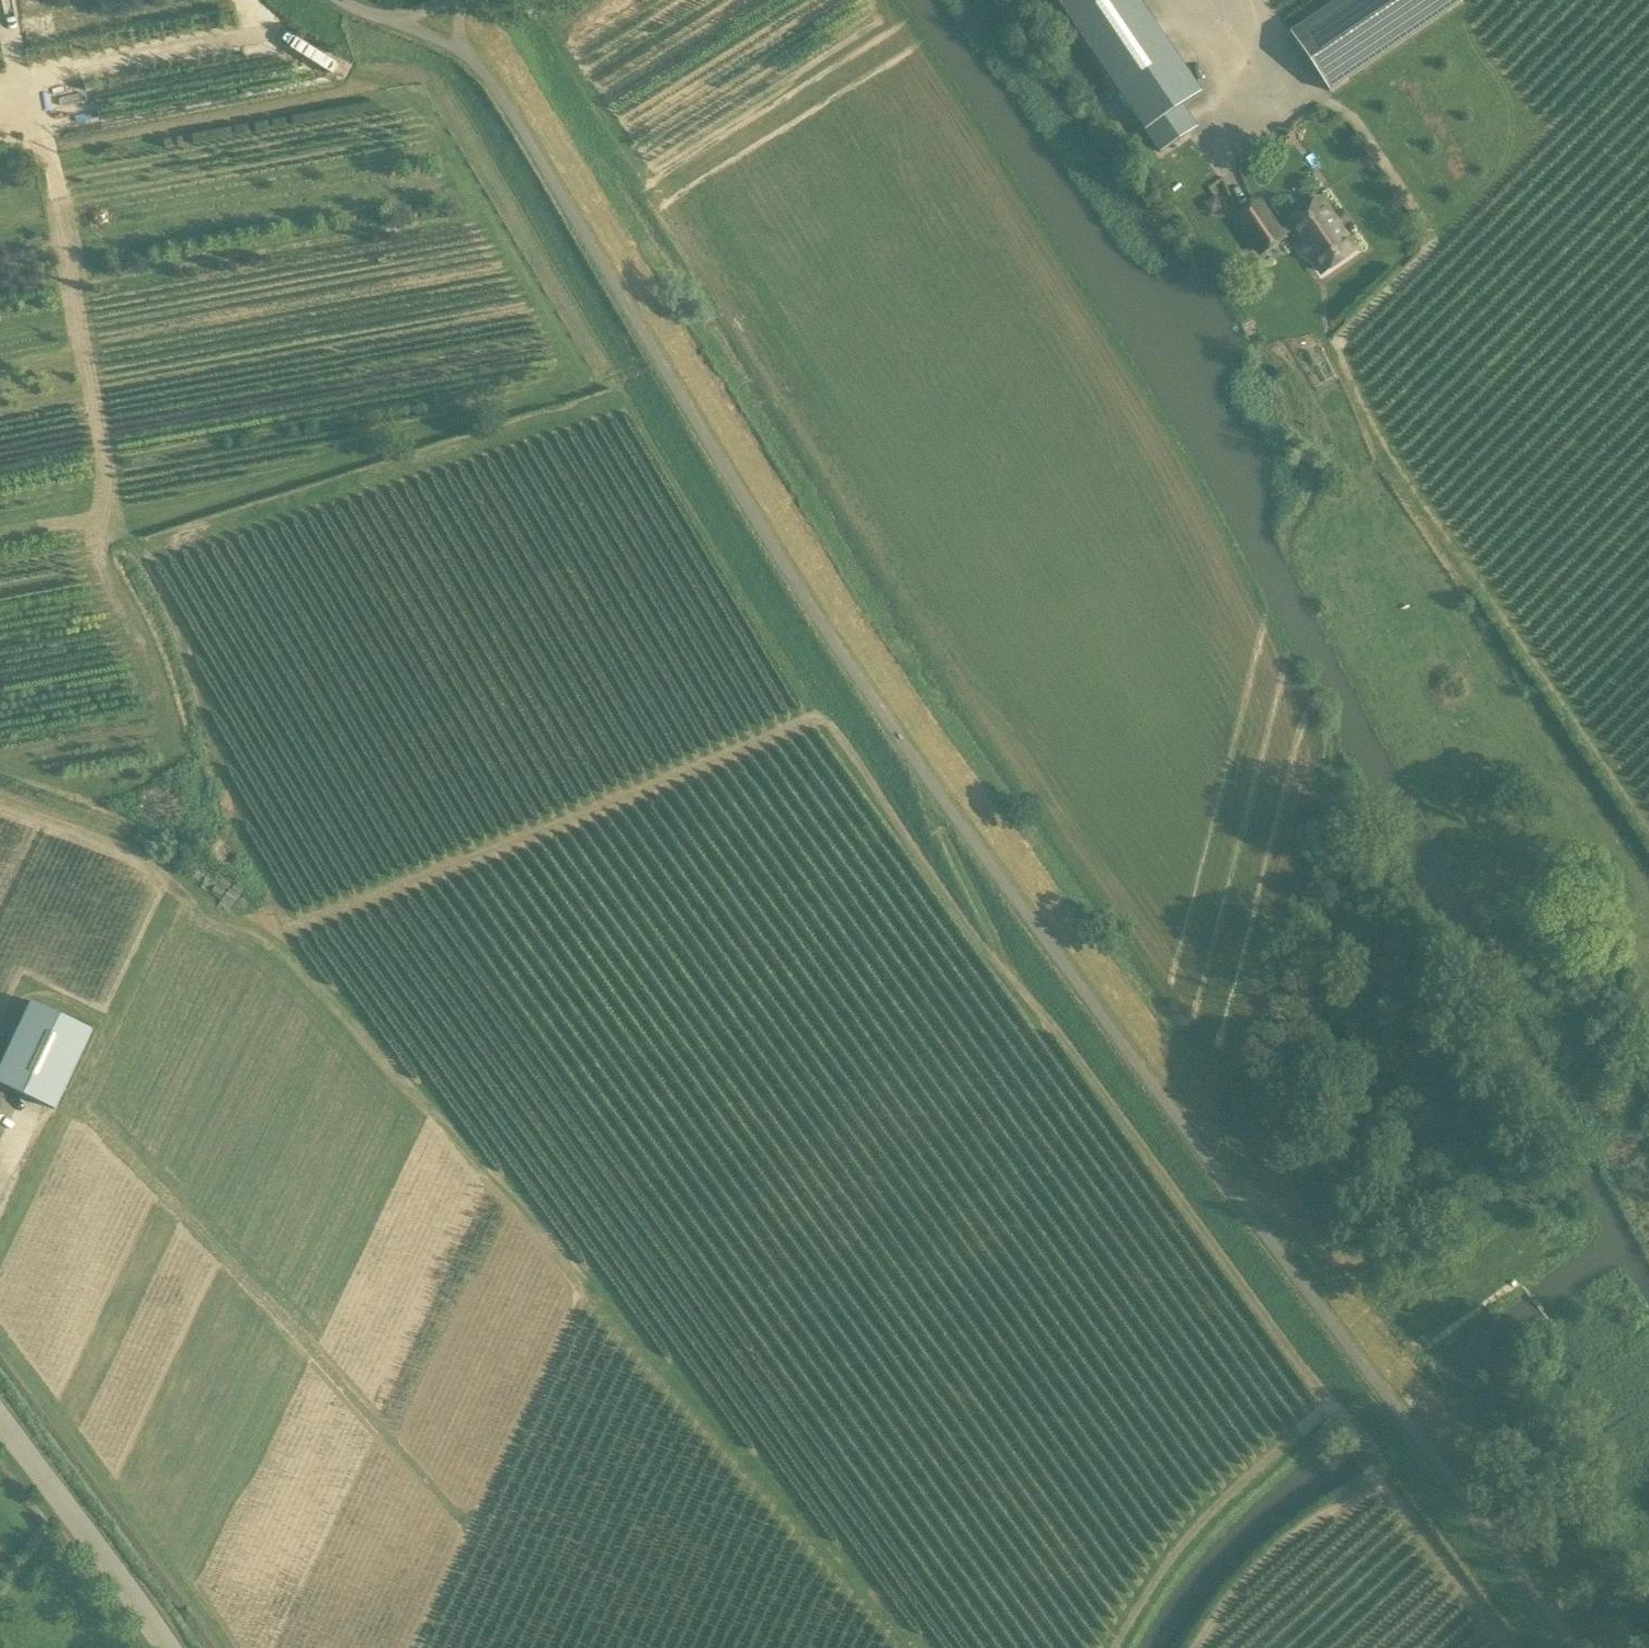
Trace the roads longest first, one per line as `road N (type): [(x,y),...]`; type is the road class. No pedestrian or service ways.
road 1 (residential): [(468,57),(506,105),(789,573),(893,728),(1575,1647)]
road 2 (track): [(1343,1412),(1035,997),(978,942),(835,719),(299,934)]
road 3 (track): [(1197,1647),(1271,1553),(1382,1485),(1508,1647)]
road 4 (track): [(1382,1485),(1384,1463),(1343,1412),(1200,1533),(1109,1647)]
road 5 (tertiary): [(155,1647),(0,1431)]

